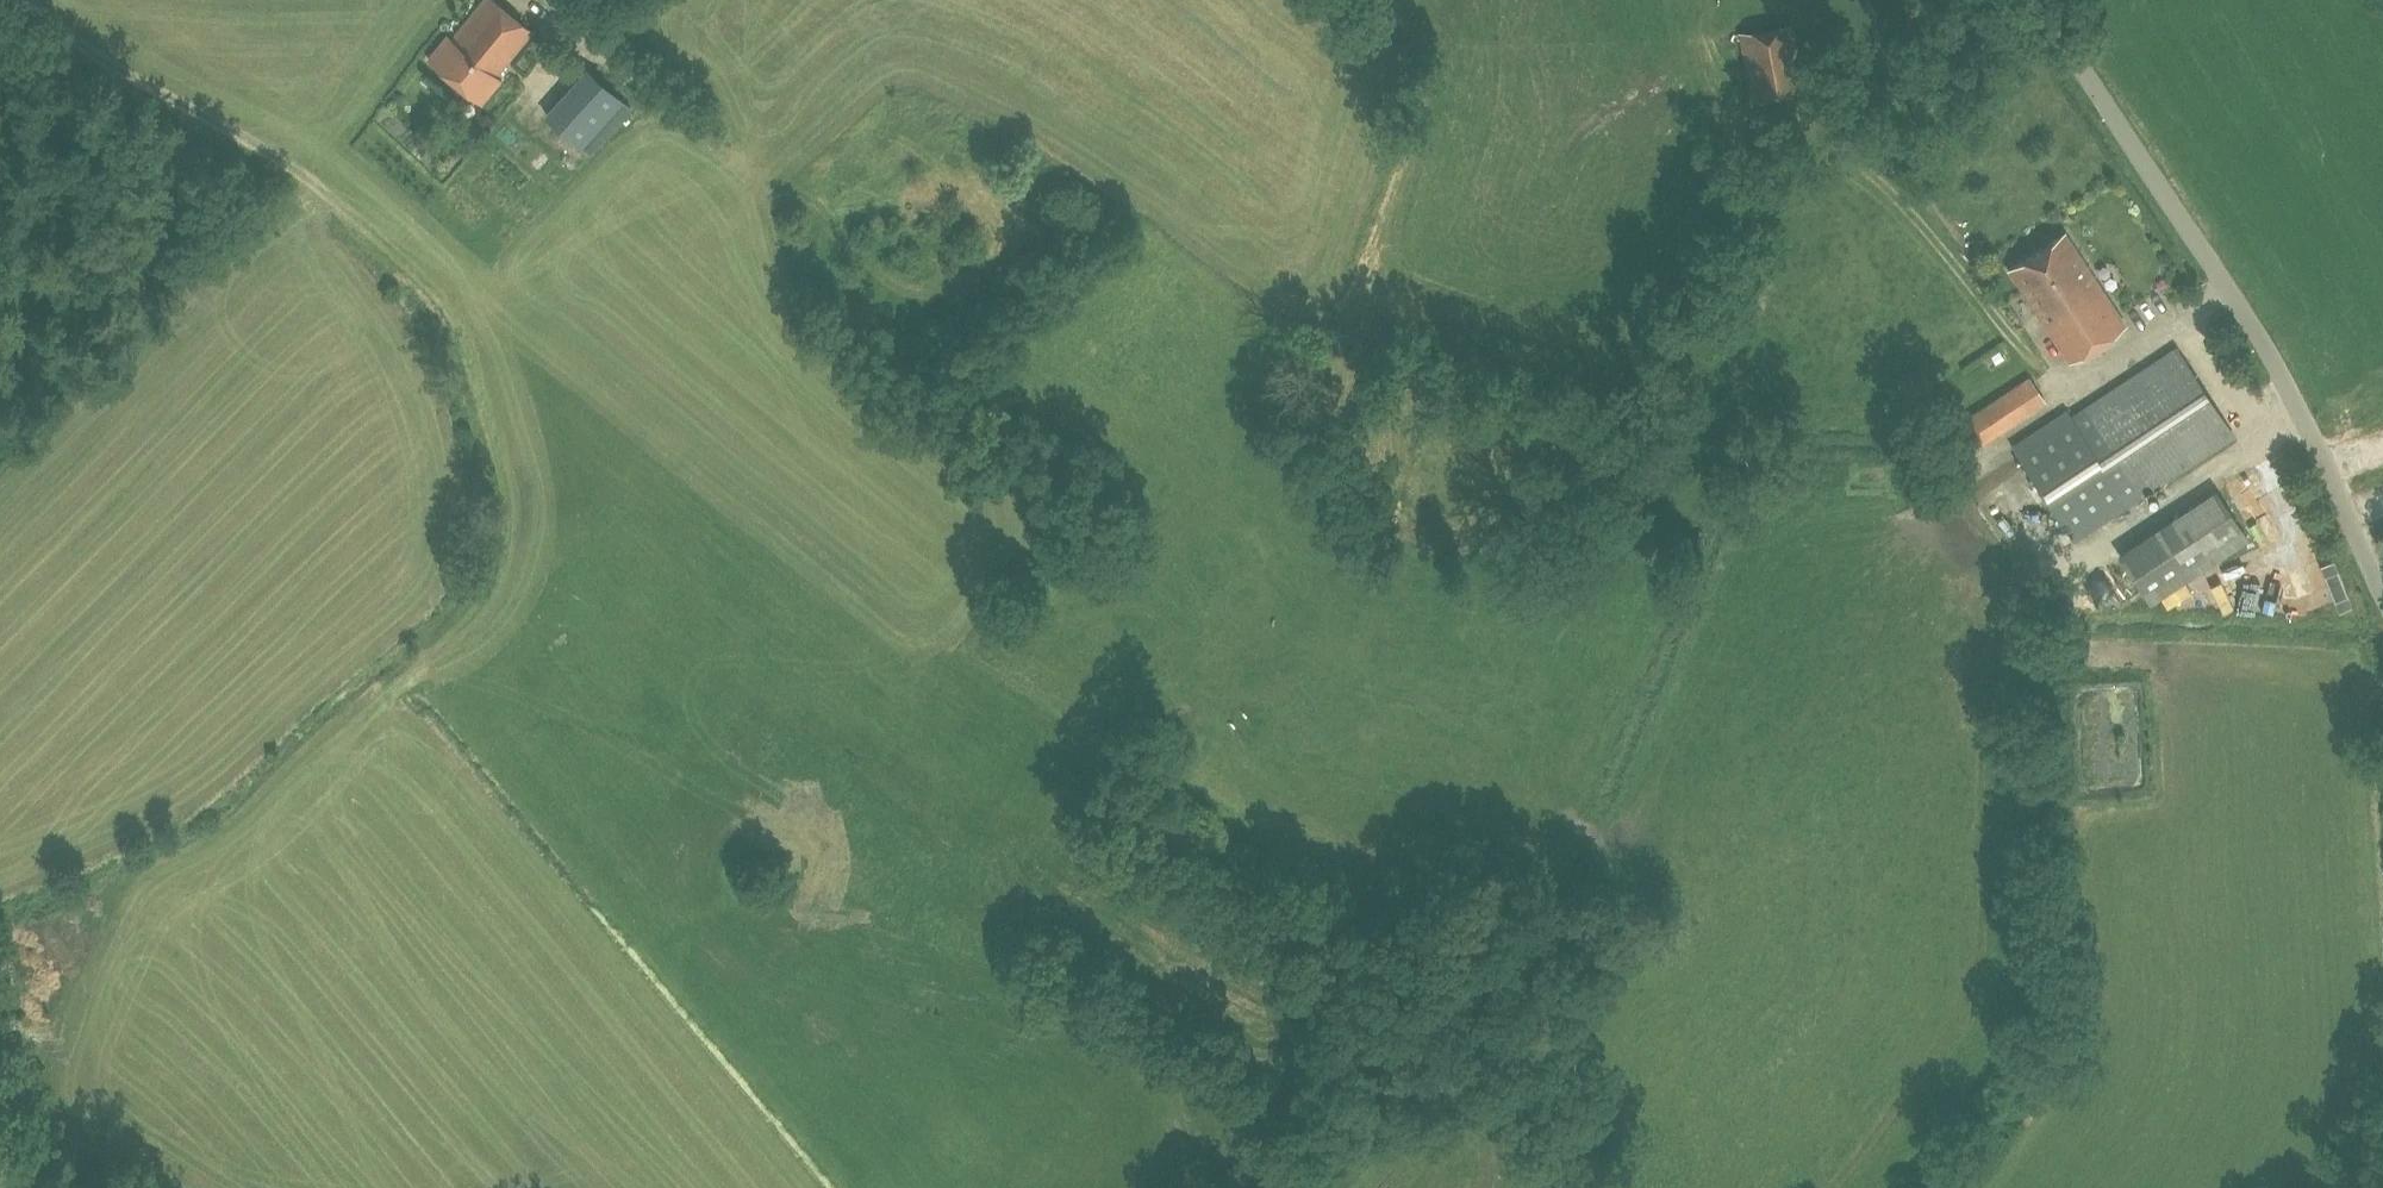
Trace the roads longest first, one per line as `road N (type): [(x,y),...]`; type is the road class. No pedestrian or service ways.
road 1 (unclassified): [(2382,595),(2311,425),(2236,293),(2039,0)]

